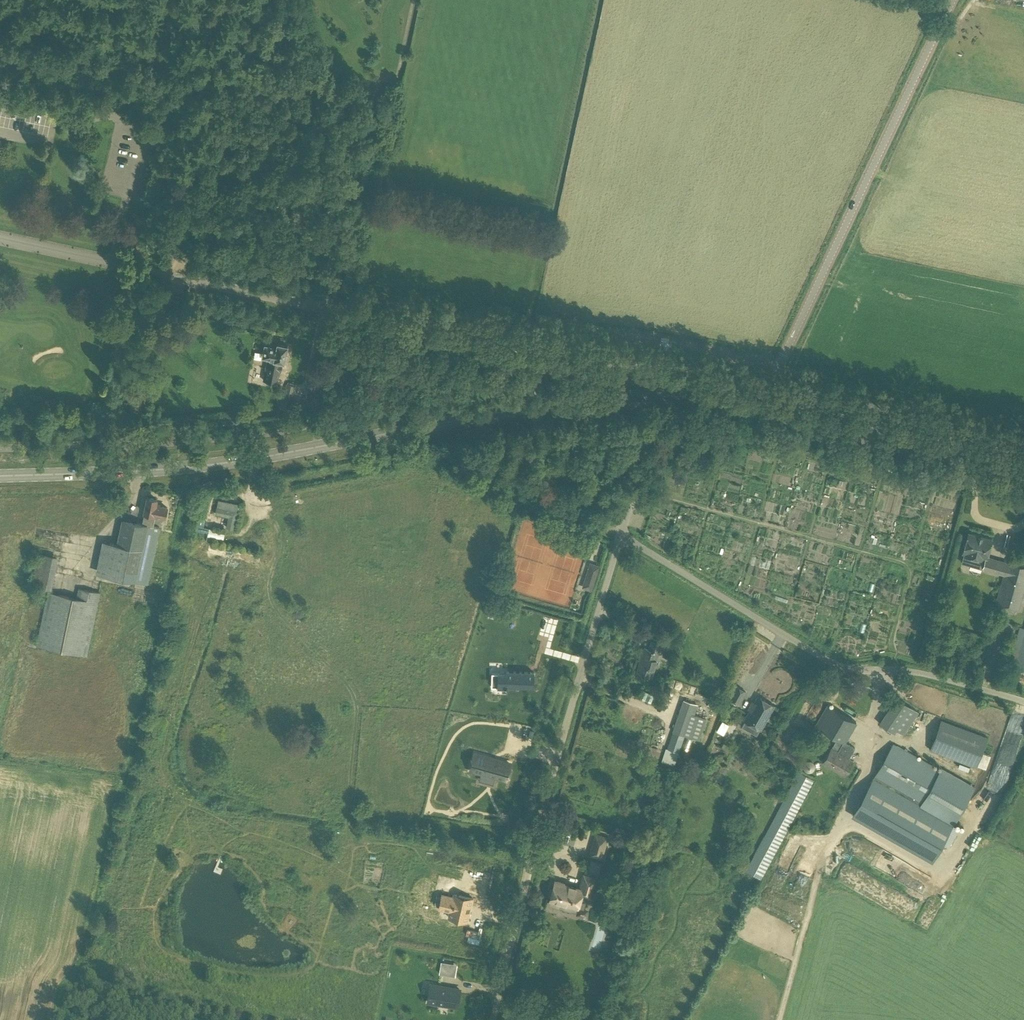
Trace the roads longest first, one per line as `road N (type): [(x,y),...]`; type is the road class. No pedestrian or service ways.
road 1 (unclassified): [(539,406),(529,357),(512,348),(0,237)]
road 2 (secondary): [(0,475),(230,464),(539,406)]
road 3 (unclassified): [(493,1019),(532,846),(619,536)]
road 4 (tertiary): [(764,405),(953,0)]
road 5 (unclassified): [(1023,702),(835,663),(619,536)]
road 6 (track): [(189,218),(358,115),(360,161),(331,306)]
road 7 (secondary): [(1023,460),(764,405)]
road 8 (track): [(0,42),(219,94)]
road 9 (track): [(219,94),(179,275)]
road 10 (track): [(358,115),(263,64),(237,61),(219,94)]
road 11 (unclassified): [(619,536),(637,469),(637,396)]
road 12 (track): [(358,115),(361,96),(315,53),(296,0)]
road 13 (track): [(358,115),(394,84),(414,0)]
road 14 (secondary): [(764,405),(637,396)]

